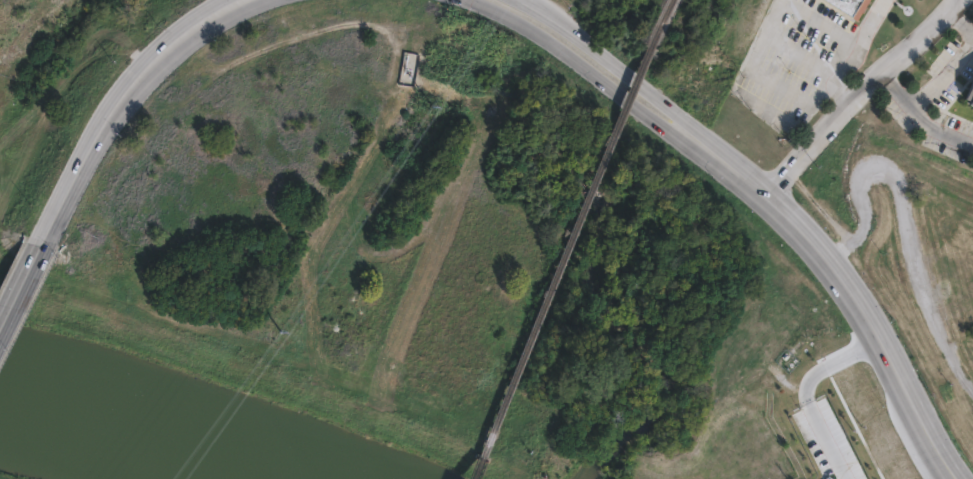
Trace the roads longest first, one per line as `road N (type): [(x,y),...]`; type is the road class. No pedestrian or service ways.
road 1 (tertiary): [(958,478),(854,287),(767,193),(686,135)]
road 2 (tertiary): [(237,0),(191,25),(151,64),(111,116),(43,239)]
road 3 (residential): [(767,193),(960,0)]
road 4 (tertiary): [(475,2),(540,35),(652,120),(686,135)]
road 5 (tertiary): [(686,135),(664,101),(522,0)]

